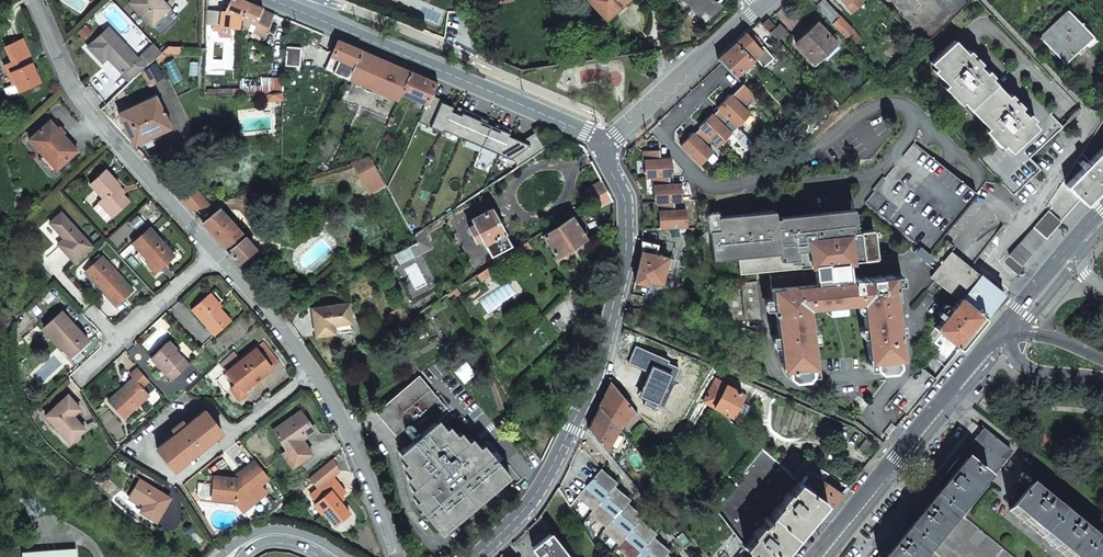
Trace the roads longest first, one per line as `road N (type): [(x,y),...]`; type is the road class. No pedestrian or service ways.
road 1 (residential): [(603,149),(627,226),(597,375),(548,477),(478,556)]
road 2 (residential): [(603,149),(585,132),(273,0)]
road 3 (residential): [(217,252),(71,86),(35,0)]
road 4 (secondary): [(987,344),(813,556)]
road 5 (residential): [(1087,110),(1031,209),(989,262),(1026,295)]
road 6 (residential): [(757,10),(603,149)]
road 7 (residential): [(233,438),(178,480),(142,446),(190,405),(209,409)]
road 8 (residential): [(397,556),(359,449),(317,374)]
road 9 (residential): [(317,374),(217,252)]
road 10 (residential): [(217,252),(119,344)]

